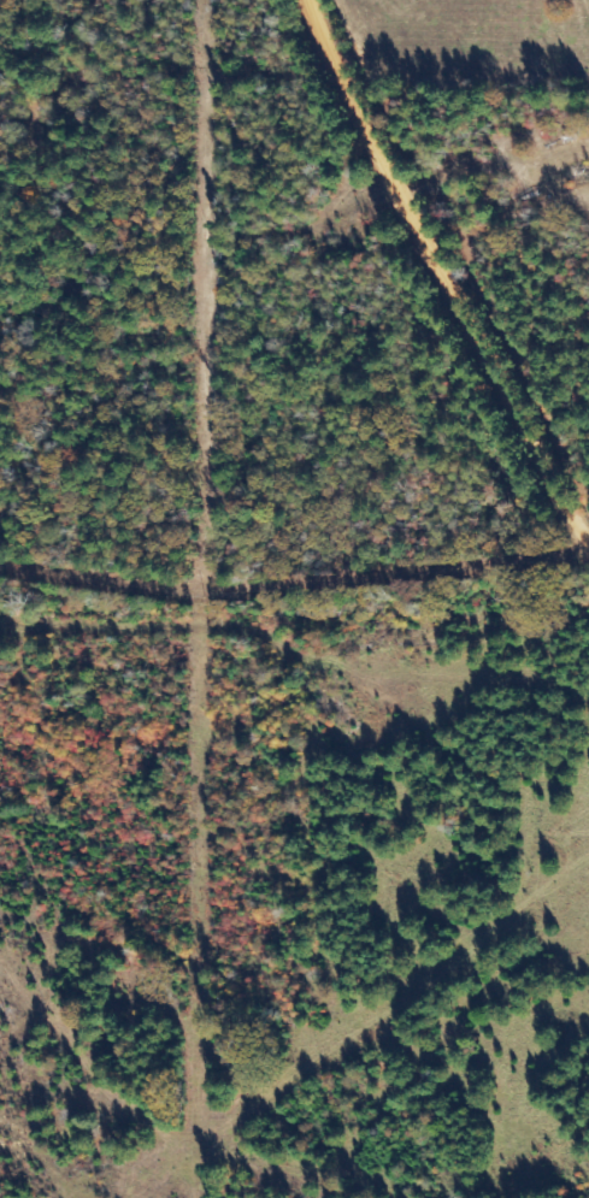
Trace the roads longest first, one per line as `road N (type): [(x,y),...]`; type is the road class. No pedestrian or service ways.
road 1 (residential): [(588,526),(514,395),(320,0)]

